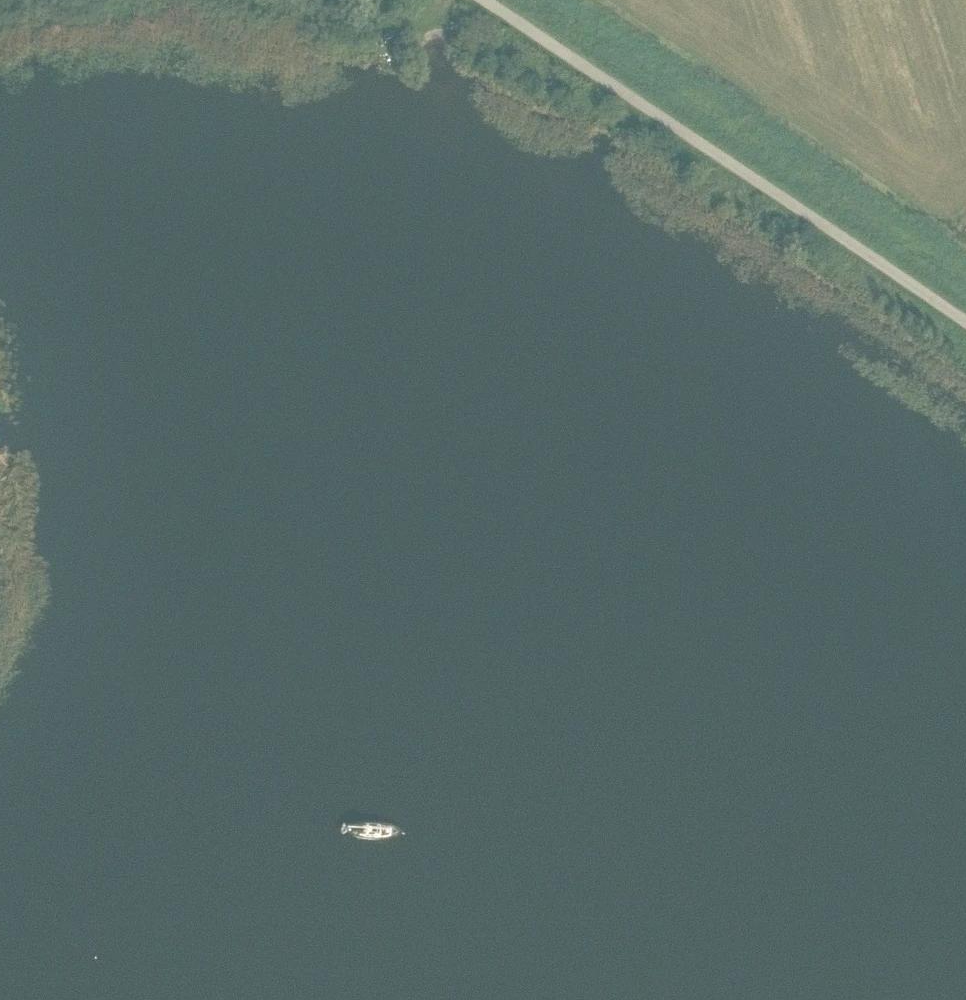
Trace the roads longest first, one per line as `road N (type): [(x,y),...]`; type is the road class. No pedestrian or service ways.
road 1 (unclassified): [(965,327),(478,0)]

